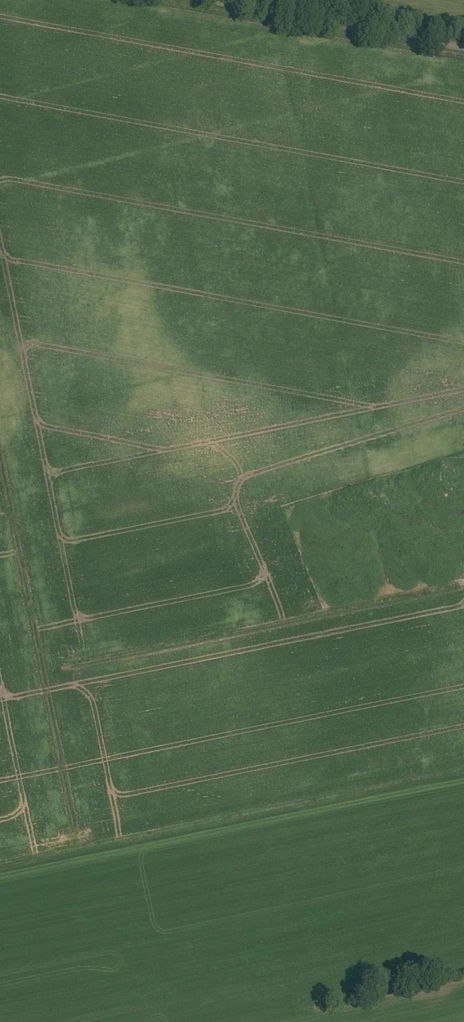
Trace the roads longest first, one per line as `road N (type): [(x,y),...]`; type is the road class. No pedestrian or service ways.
road 1 (unclassified): [(463,48),(207,0)]

